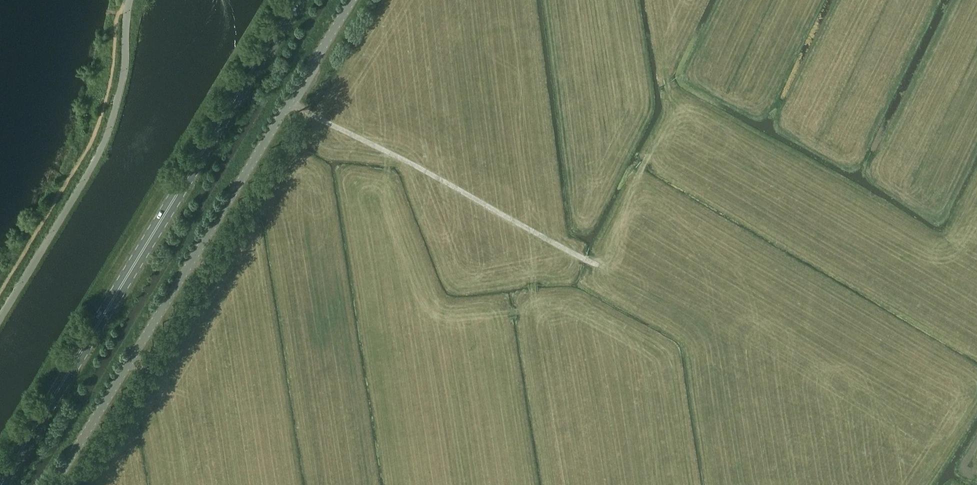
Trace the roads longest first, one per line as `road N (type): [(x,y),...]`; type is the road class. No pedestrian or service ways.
road 1 (primary): [(1,484),(298,0)]
road 2 (unclassified): [(56,484),(352,0)]
road 3 (track): [(594,264),(290,102)]

